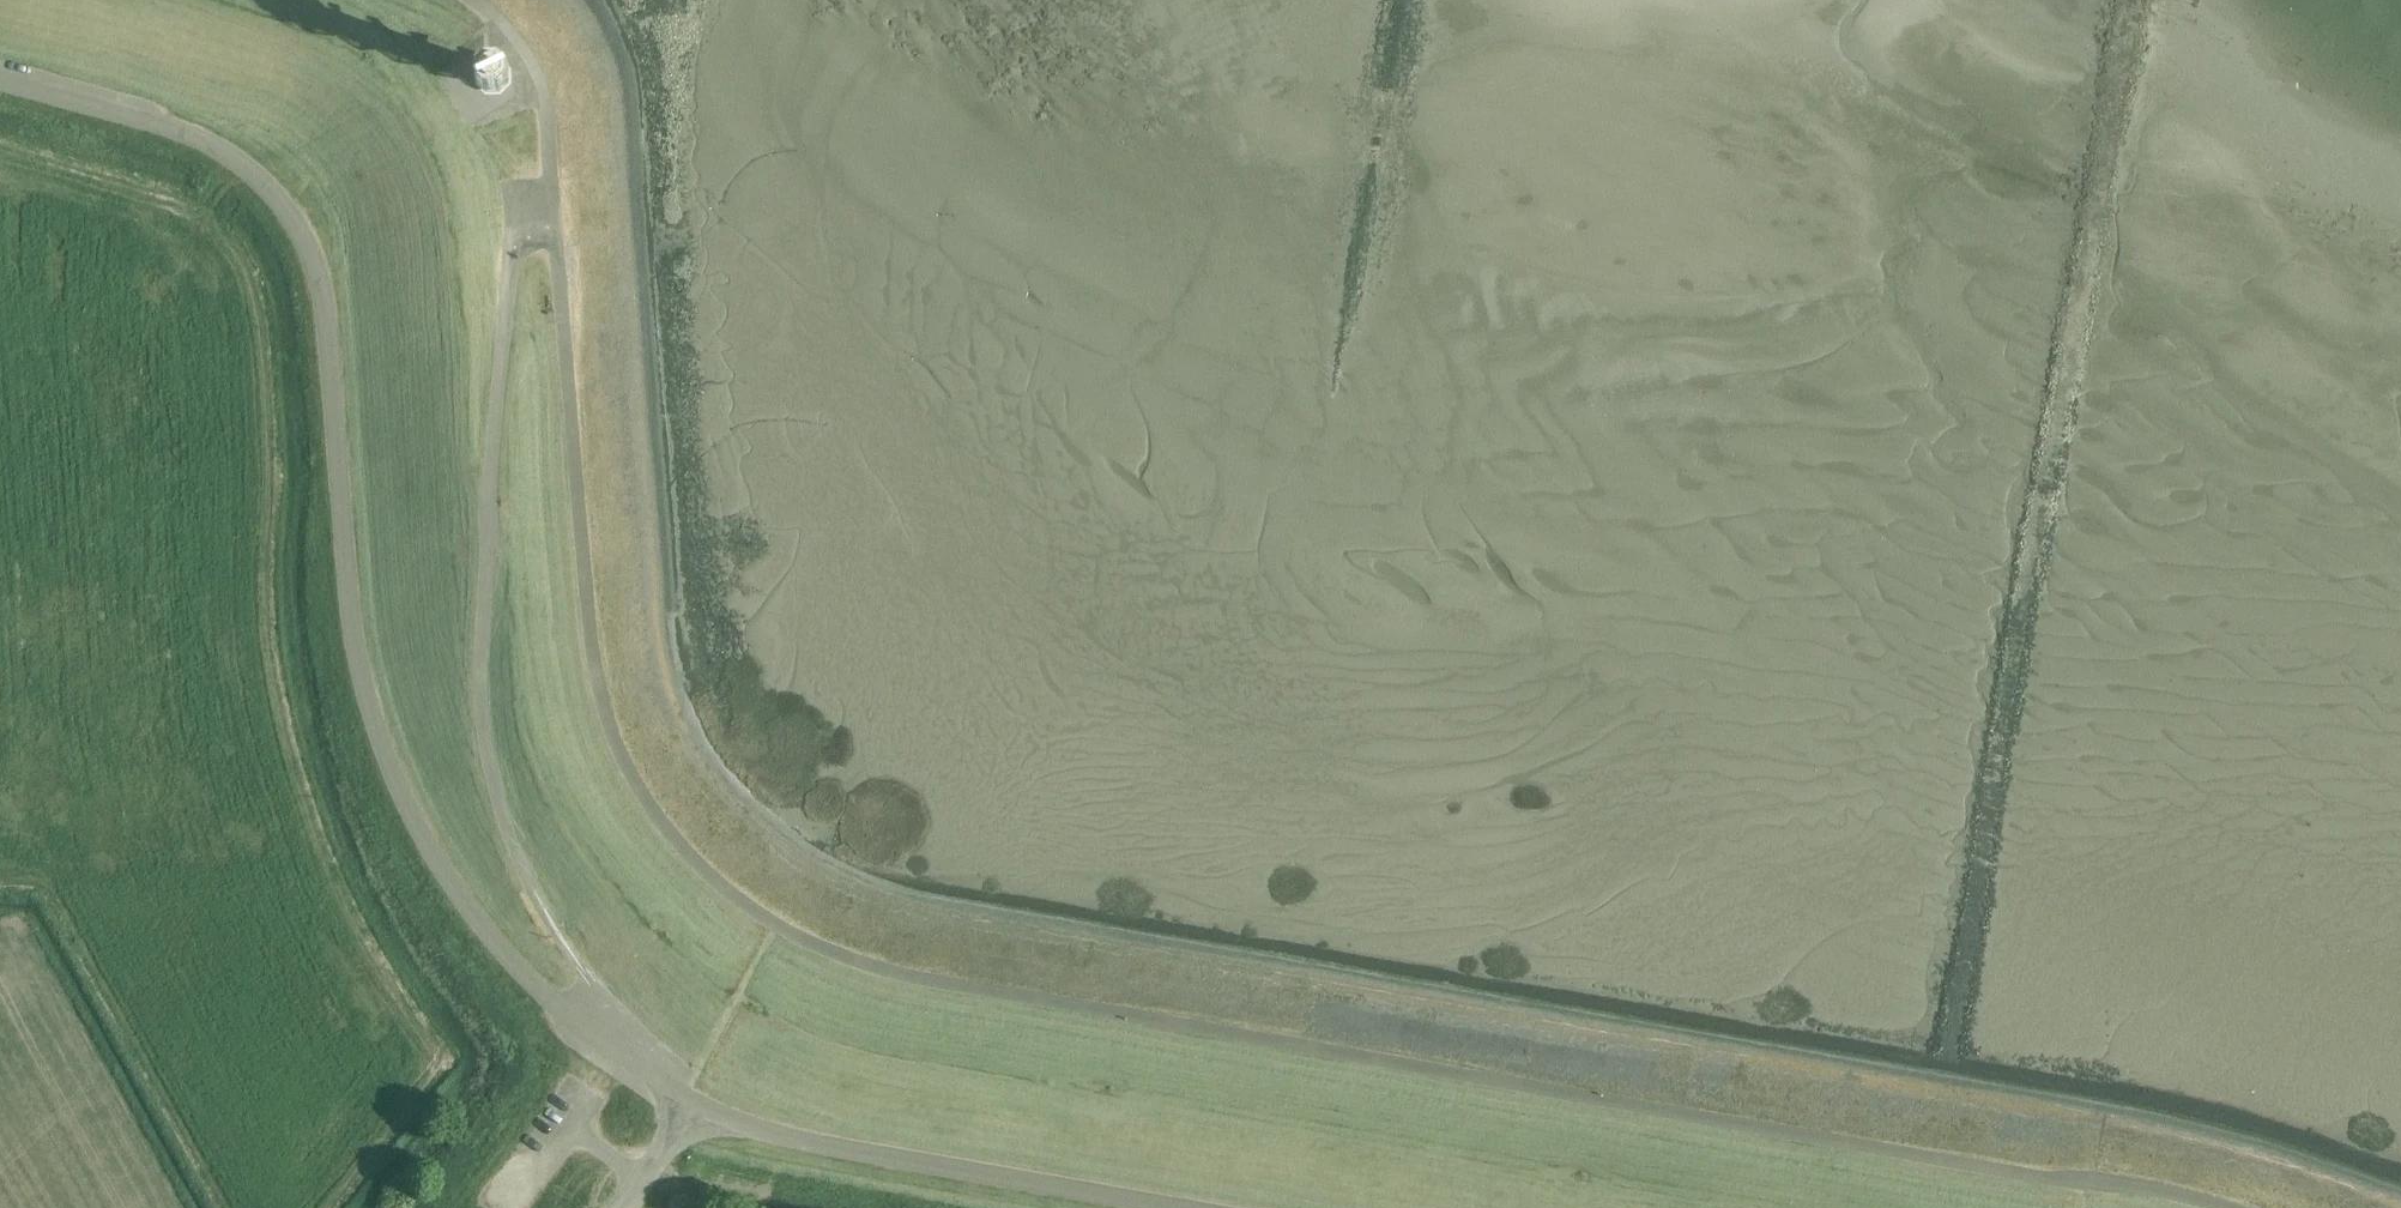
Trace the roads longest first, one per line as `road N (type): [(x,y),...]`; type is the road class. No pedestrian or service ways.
road 1 (tertiary): [(0,82),(220,151),(273,193),(292,220),(319,279),(327,327),(355,636),(387,755),(412,814),(443,870),(521,969),(692,1110)]
road 2 (unclassified): [(1191,1207),(814,1141),(692,1110)]

